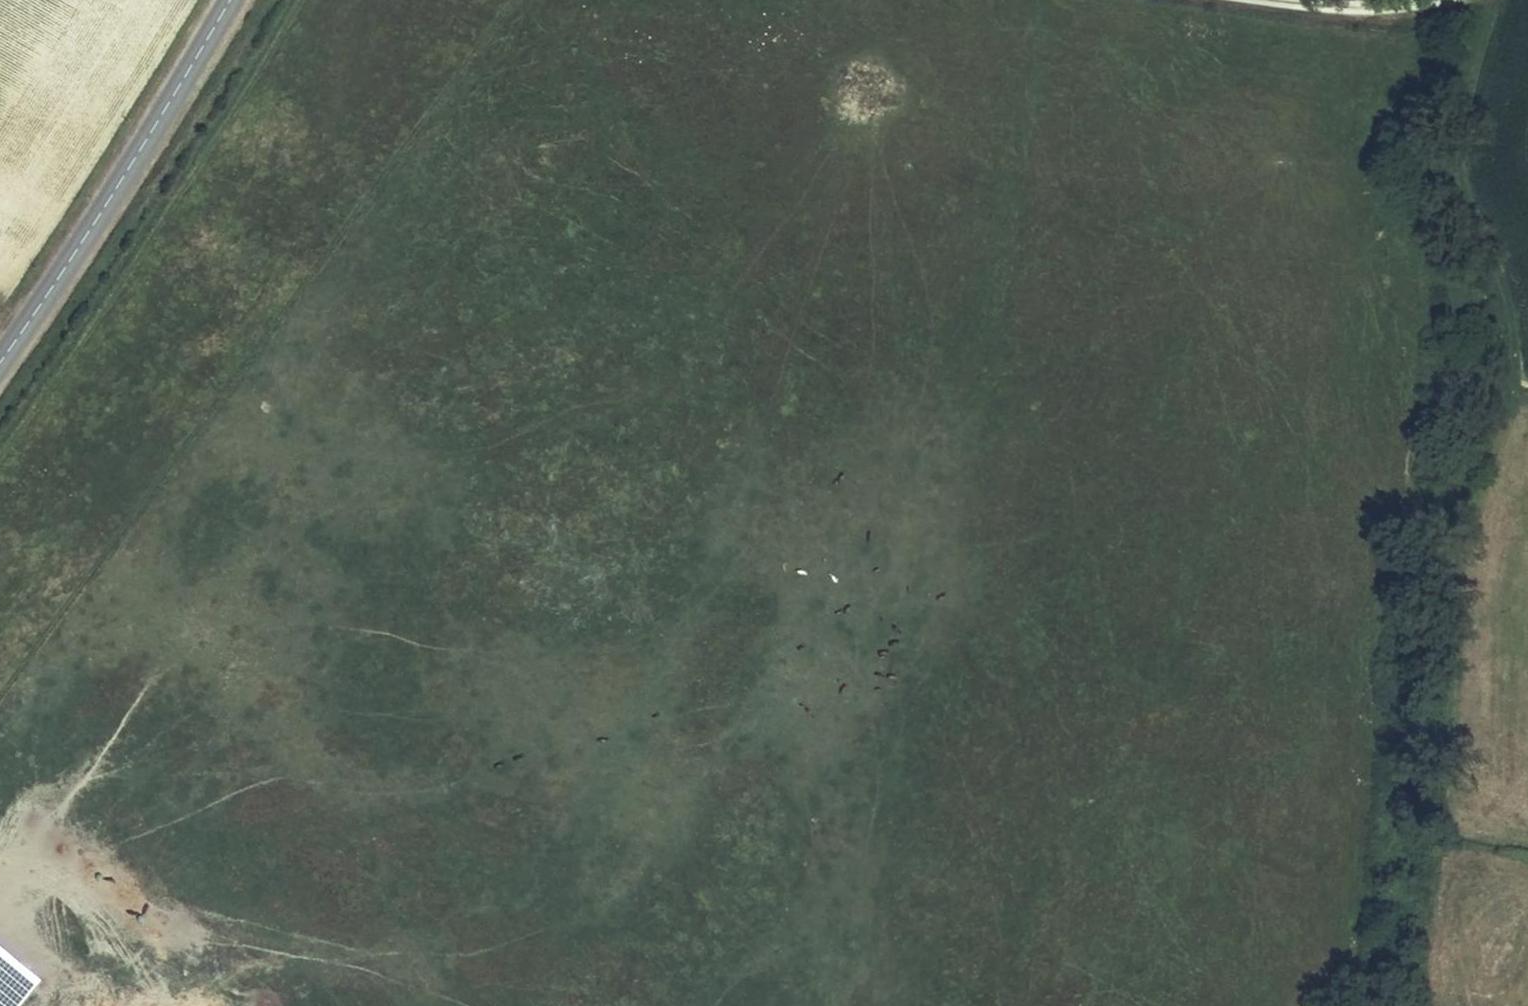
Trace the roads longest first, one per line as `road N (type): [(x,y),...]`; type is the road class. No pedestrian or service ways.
road 1 (tertiary): [(0,358),(227,0)]

